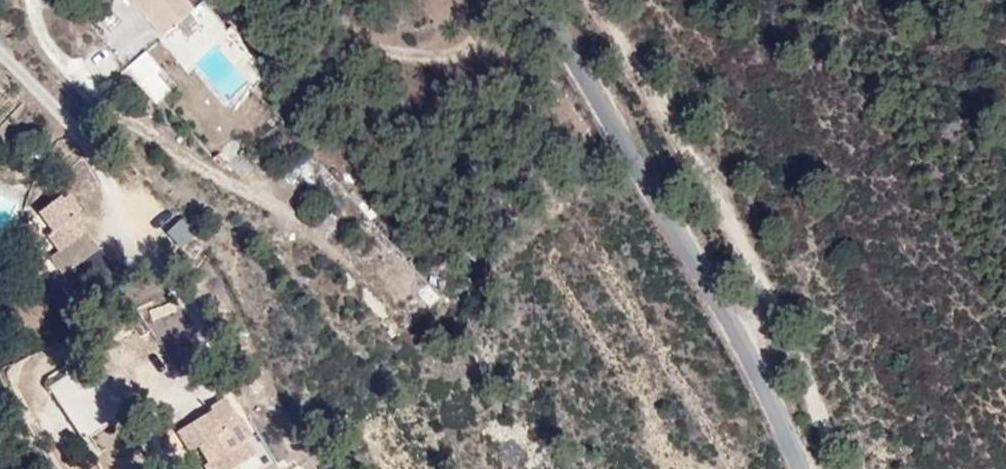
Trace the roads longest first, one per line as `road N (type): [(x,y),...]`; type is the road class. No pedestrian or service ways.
road 1 (unclassified): [(534,0),(717,301),(800,468)]
road 2 (track): [(851,468),(742,197),(689,130),(616,0)]

